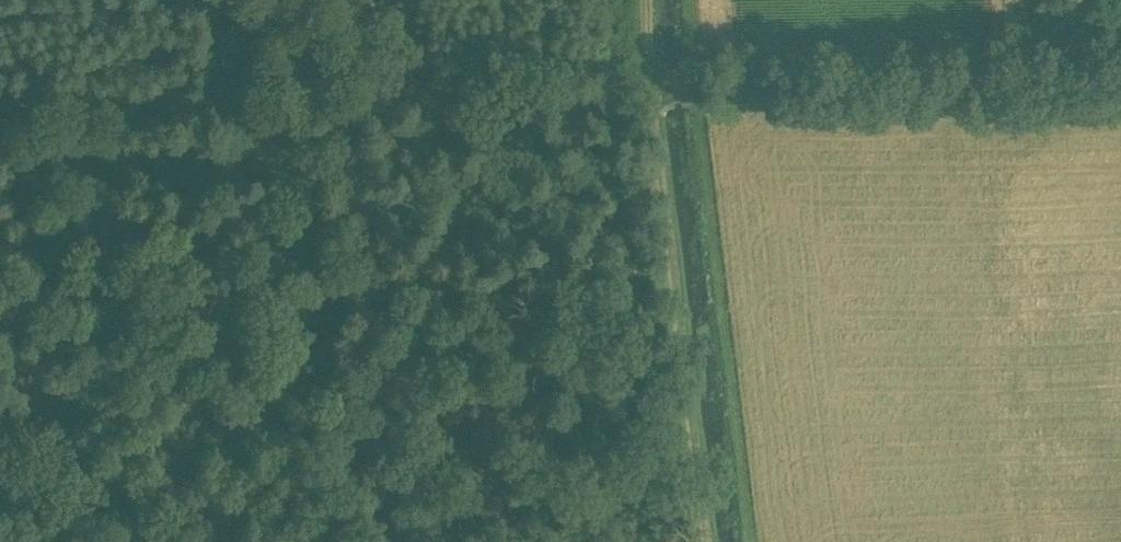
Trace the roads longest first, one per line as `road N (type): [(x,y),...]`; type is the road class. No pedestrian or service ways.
road 1 (track): [(0,105),(648,85)]
road 2 (track): [(648,85),(1120,72)]

